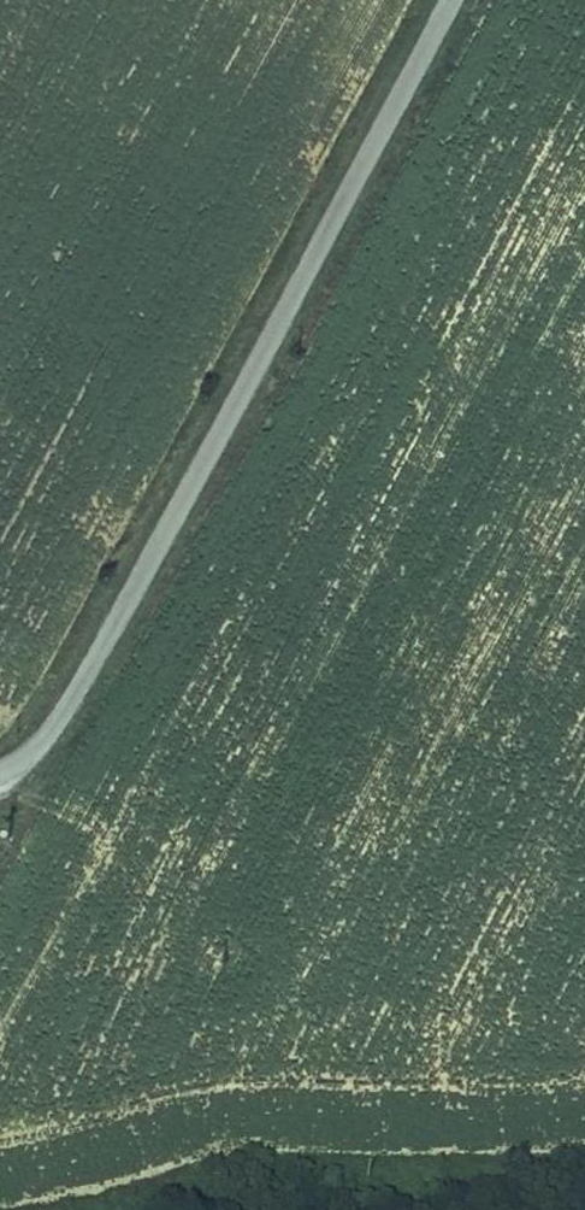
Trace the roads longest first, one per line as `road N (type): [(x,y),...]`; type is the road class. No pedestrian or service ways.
road 1 (unclassified): [(452,0),(60,716),(24,757),(0,770)]

